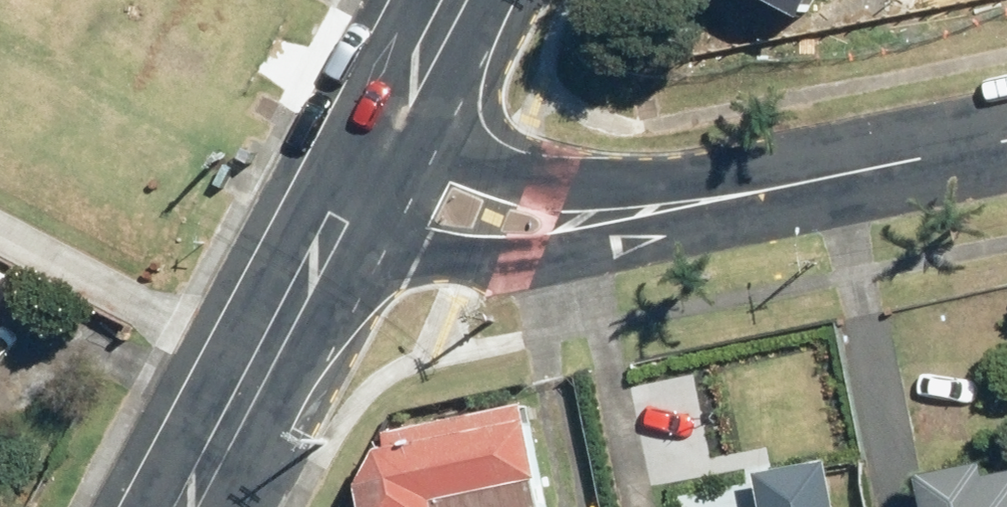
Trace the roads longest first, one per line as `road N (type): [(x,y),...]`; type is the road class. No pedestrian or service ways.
road 1 (residential): [(762,190),(581,246),(494,261),(417,257),(298,326)]
road 2 (residential): [(407,114),(492,167),(566,190),(762,190)]
road 3 (residential): [(762,190),(1006,140)]
road 4 (tertiary): [(407,114),(298,326)]
road 5 (tertiary): [(298,326),(197,506)]
road 6 (tertiary): [(463,0),(407,114)]

